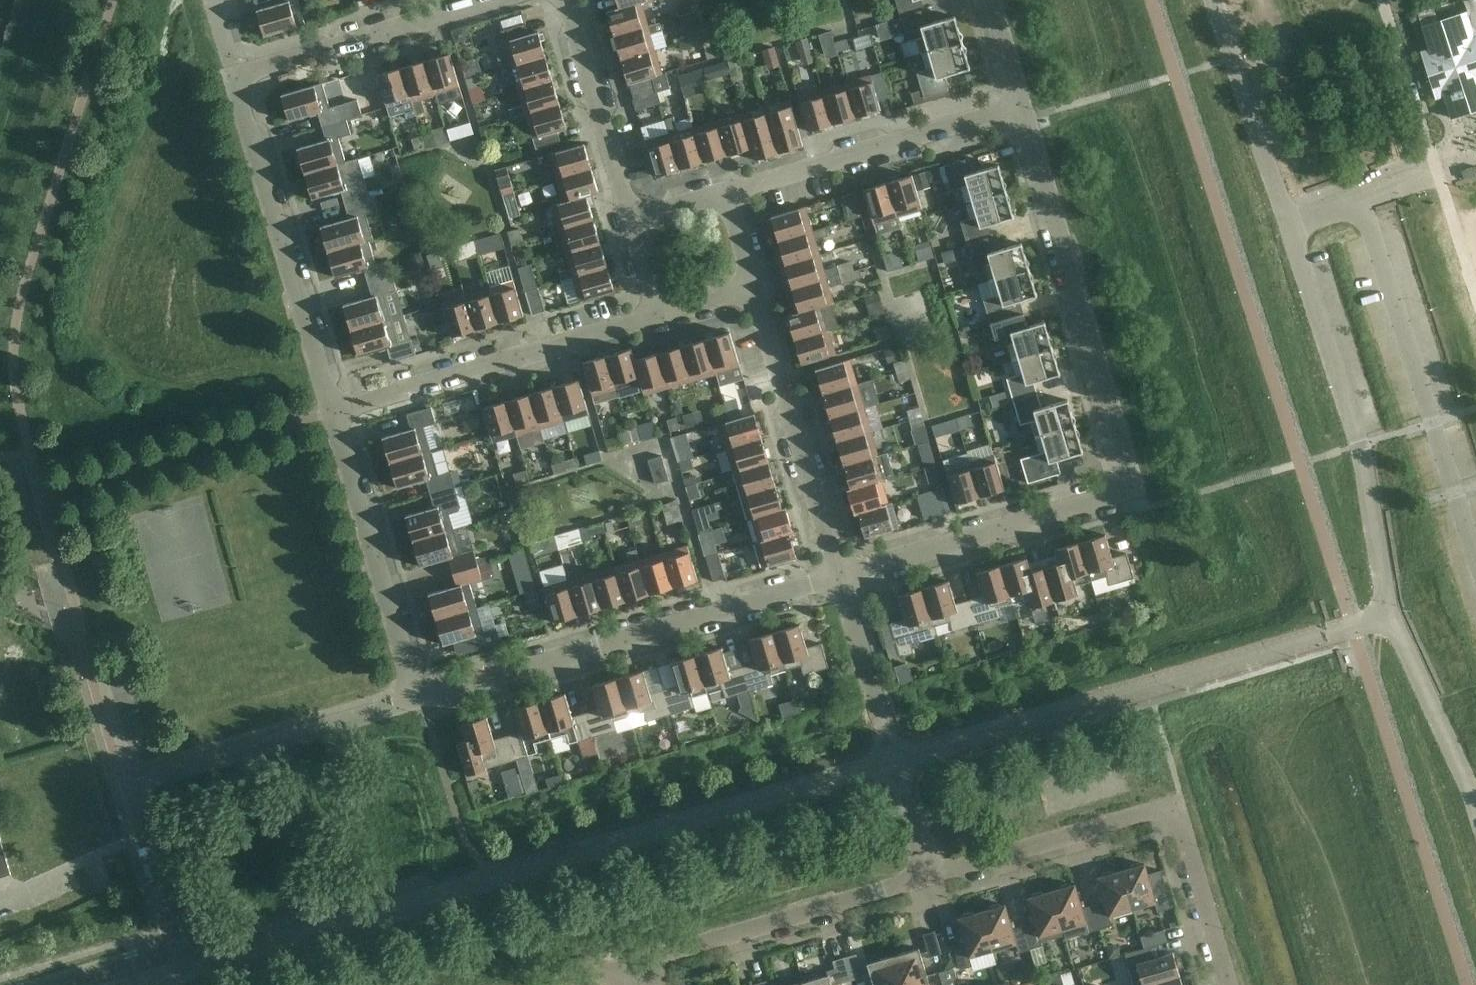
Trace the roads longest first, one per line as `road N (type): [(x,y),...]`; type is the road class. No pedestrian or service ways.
road 1 (residential): [(181,975),(894,768)]
road 2 (residential): [(838,578),(1132,488),(1019,105)]
road 3 (residential): [(894,768),(1392,616)]
road 4 (residential): [(418,701),(128,787),(181,975)]
road 5 (residential): [(926,875),(1157,808),(1174,812),(1226,984)]
road 6 (residential): [(418,701),(838,578)]
road 7 (residential): [(1392,616),(1366,445),(1291,229)]
road 8 (residential): [(338,412),(235,75)]
road 9 (residential): [(338,412),(657,320)]
road 10 (residential): [(615,969),(926,875)]
road 11 (residential): [(728,191),(1019,105)]
road 12 (residential): [(418,701),(338,412)]
road 13 (residential): [(838,578),(754,291)]
road 14 (residential): [(235,75),(490,0)]
road 15 (unclassified): [(1291,229),(1216,0)]
road 16 (residential): [(628,220),(564,0)]
road 17 (residential): [(1475,802),(1392,616)]
road 18 (residential): [(894,768),(838,578)]

